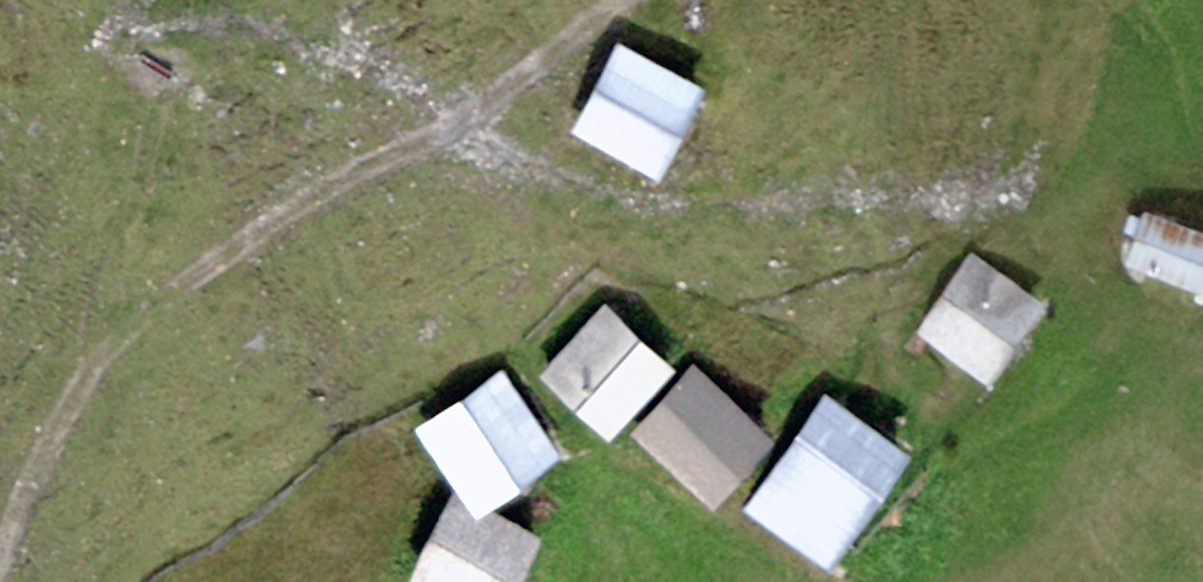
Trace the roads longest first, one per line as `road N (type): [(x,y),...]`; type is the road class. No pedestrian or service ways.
road 1 (track): [(77,409),(118,341),(488,96)]
road 2 (track): [(0,569),(77,409)]

